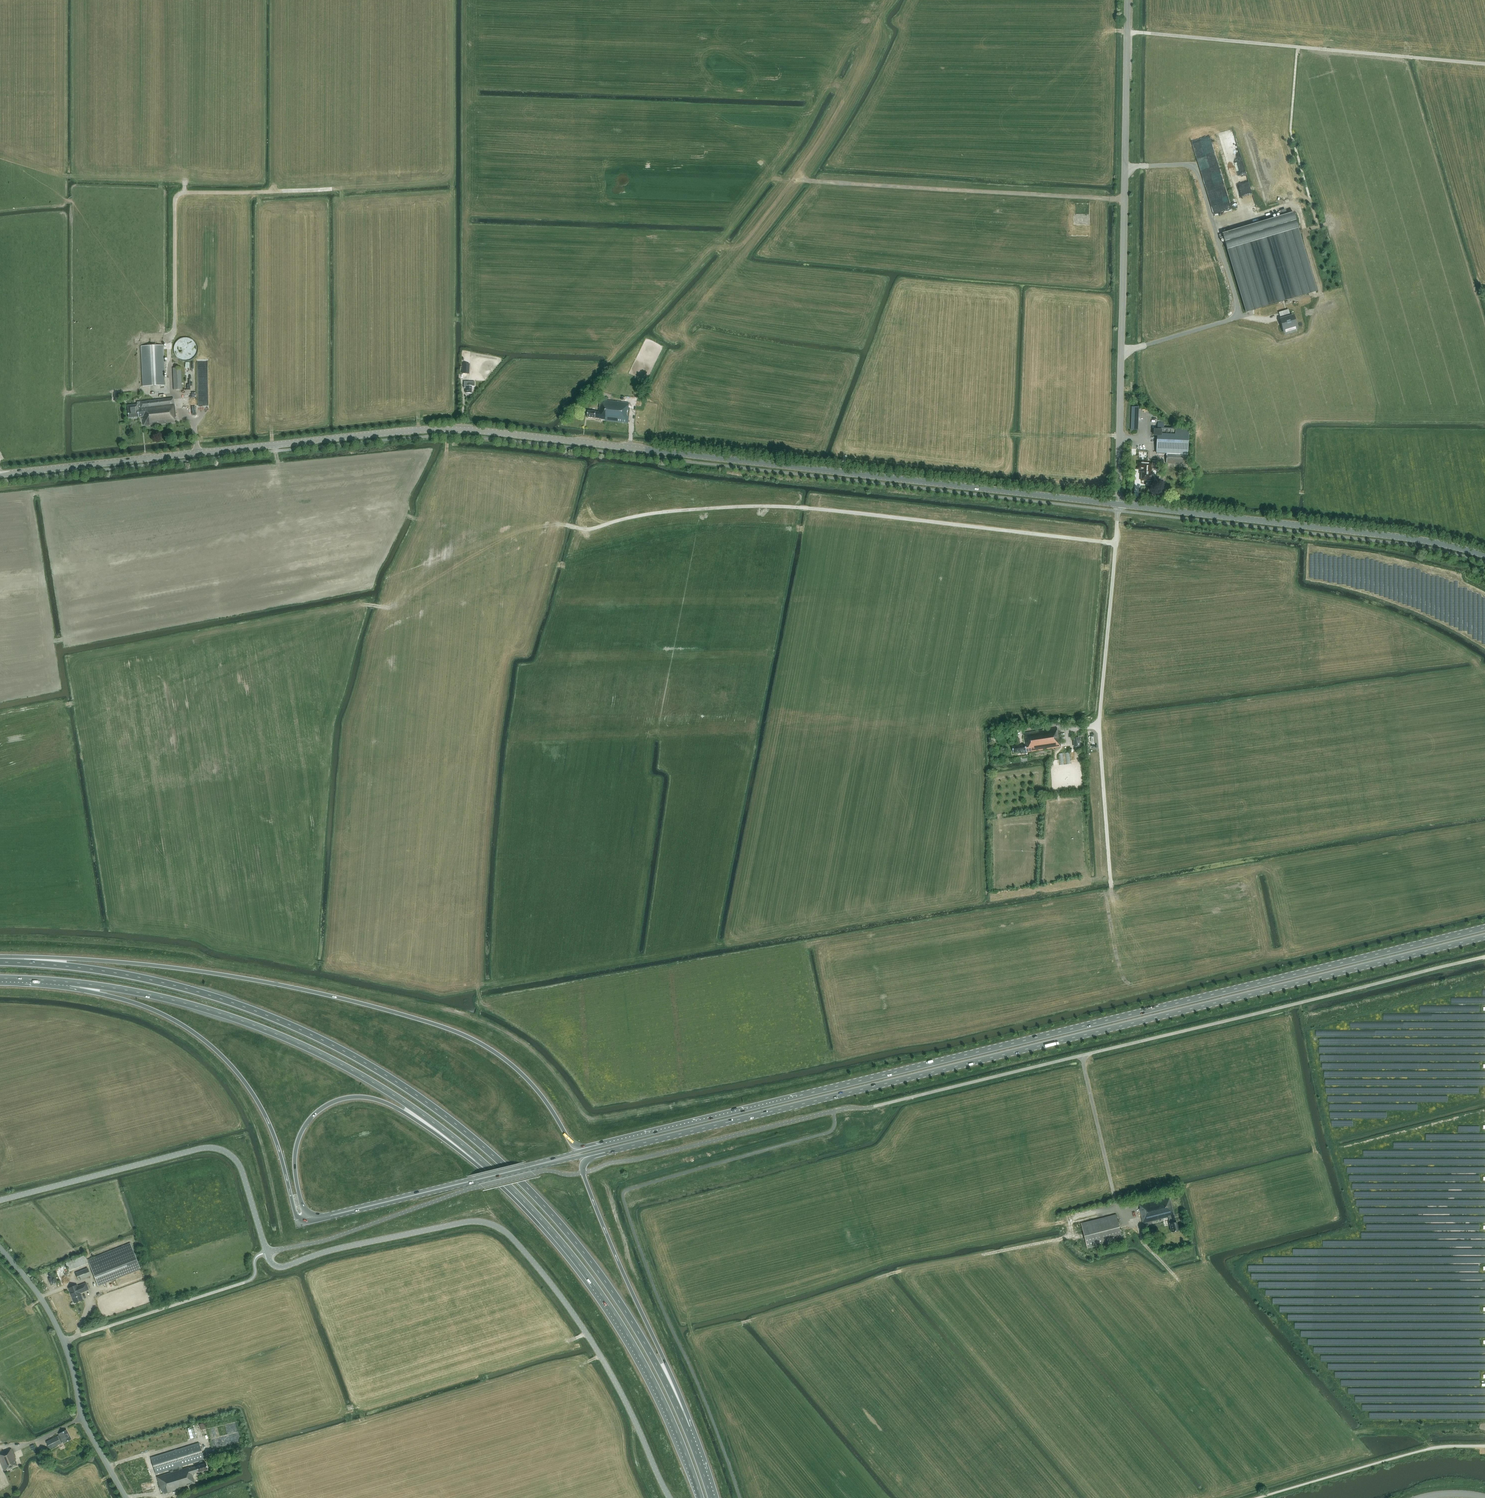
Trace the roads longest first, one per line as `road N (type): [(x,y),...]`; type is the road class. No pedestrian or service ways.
road 1 (secondary): [(1118,504),(446,429),(0,475)]
road 2 (unclassified): [(583,1173),(1484,957)]
road 3 (primary): [(1484,927),(603,1144)]
road 4 (primary): [(605,1152),(1484,936)]
road 5 (trunk): [(688,1429),(650,1351),(583,1251),(529,1188),(418,1096),(315,1036),(224,1000),(95,969),(0,962)]
road 6 (trunk): [(603,1144),(575,1145),(518,1069),(472,1038),(426,1021),(192,970),(79,959),(0,961)]
road 7 (trunk): [(69,982),(221,1013),(361,1076),(483,1161),(595,1286)]
road 8 (track): [(169,343),(181,193),(447,177),(452,0)]
road 9 (unclassified): [(267,1252),(283,1267),(450,1225),(497,1226),(550,1282),(599,1353),(669,1497)]
road 10 (track): [(1116,543),(760,506),(655,513),(590,529),(566,524)]
road 11 (unclassified): [(1118,504),(1128,0)]
road 12 (trunk): [(309,1221),(295,1178),(302,1130),(330,1102),(373,1098),(478,1166),(595,1286)]
road 13 (track): [(1113,31),(1484,64)]
road 14 (secondary): [(1484,555),(1421,540),(1118,504)]
road 15 (trunk): [(69,982),(170,1017),(231,1065),(270,1125),(298,1224)]
road 16 (unclassified): [(0,1201),(216,1148),(239,1164),(267,1252)]
road 17 (track): [(1070,1236),(904,1270),(743,1323)]
road 18 (track): [(1124,200),(793,180)]
road 19 (unclassified): [(267,1252),(325,1241),(482,1186),(544,1171),(583,1173)]
road 20 (trunk): [(688,1429),(583,1173)]
road 21 (track): [(1241,316),(1323,292),(1297,204),(1215,229)]
road 22 (trunk): [(595,1286),(653,1380),(701,1497)]
road 23 (track): [(1265,44),(1318,227),(1305,231)]
road 24 (track): [(742,246),(806,162),(852,83)]
road 25 (primary): [(309,1221),(476,1180)]
road 26 (unclassified): [(126,1497),(84,1423),(63,1341)]
road 27 (track): [(1112,889),(1099,724)]

